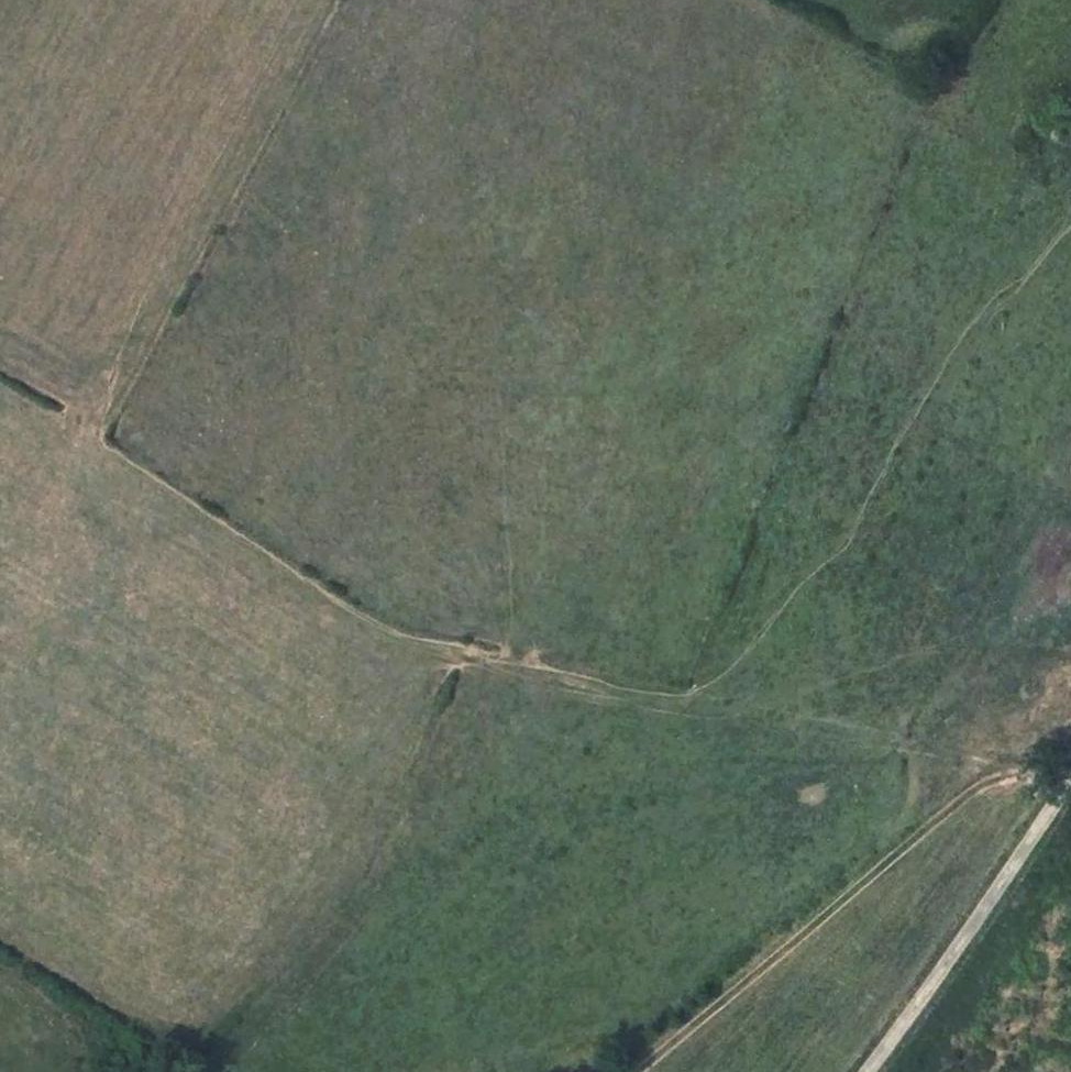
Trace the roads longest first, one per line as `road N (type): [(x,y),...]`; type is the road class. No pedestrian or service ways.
road 1 (unclassified): [(873,1071),(1070,796)]

